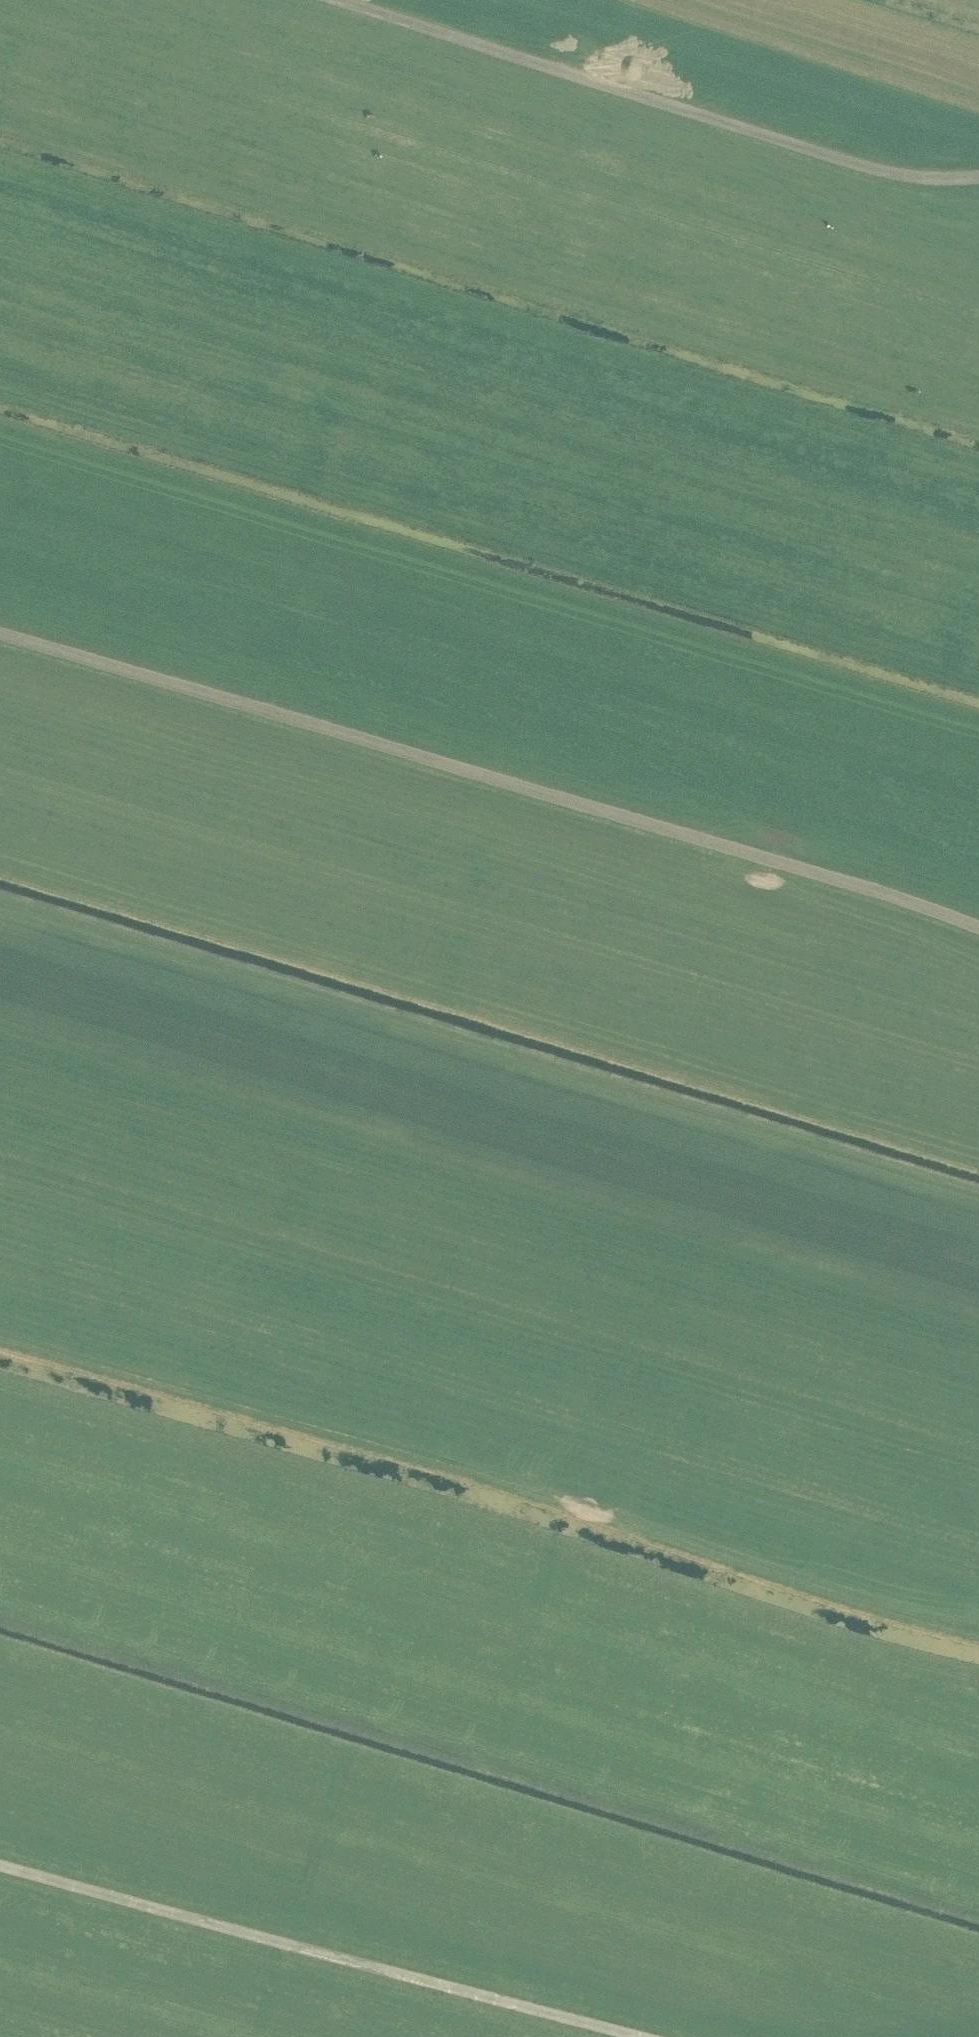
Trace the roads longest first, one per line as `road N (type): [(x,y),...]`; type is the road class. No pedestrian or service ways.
road 1 (track): [(644,2036),(0,1865)]

